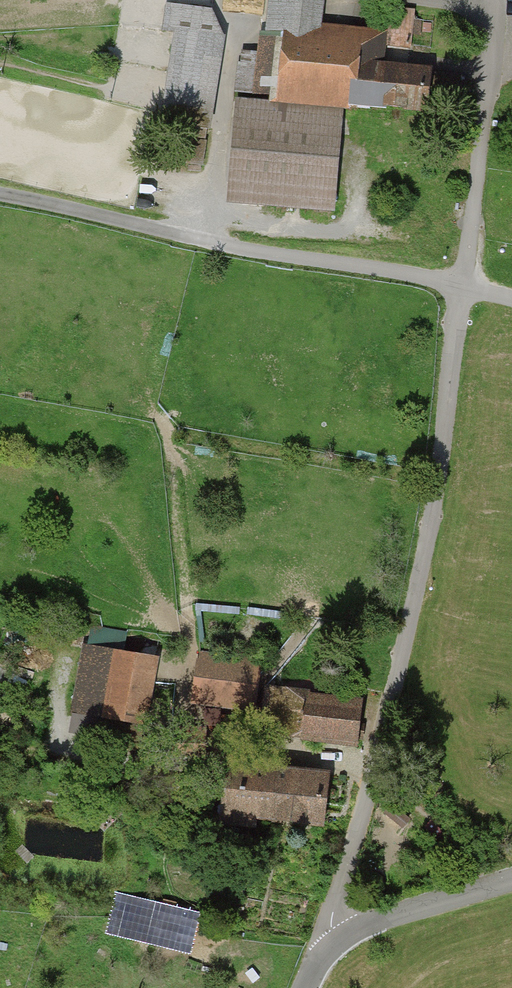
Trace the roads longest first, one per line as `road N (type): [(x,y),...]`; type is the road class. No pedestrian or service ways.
road 1 (residential): [(337,939),(335,906),(398,676),(438,468),(462,286)]
road 2 (unclassified): [(462,286),(241,249),(0,193)]
road 3 (residential): [(462,286),(497,0)]
road 4 (unclassified): [(337,939),(511,880)]

